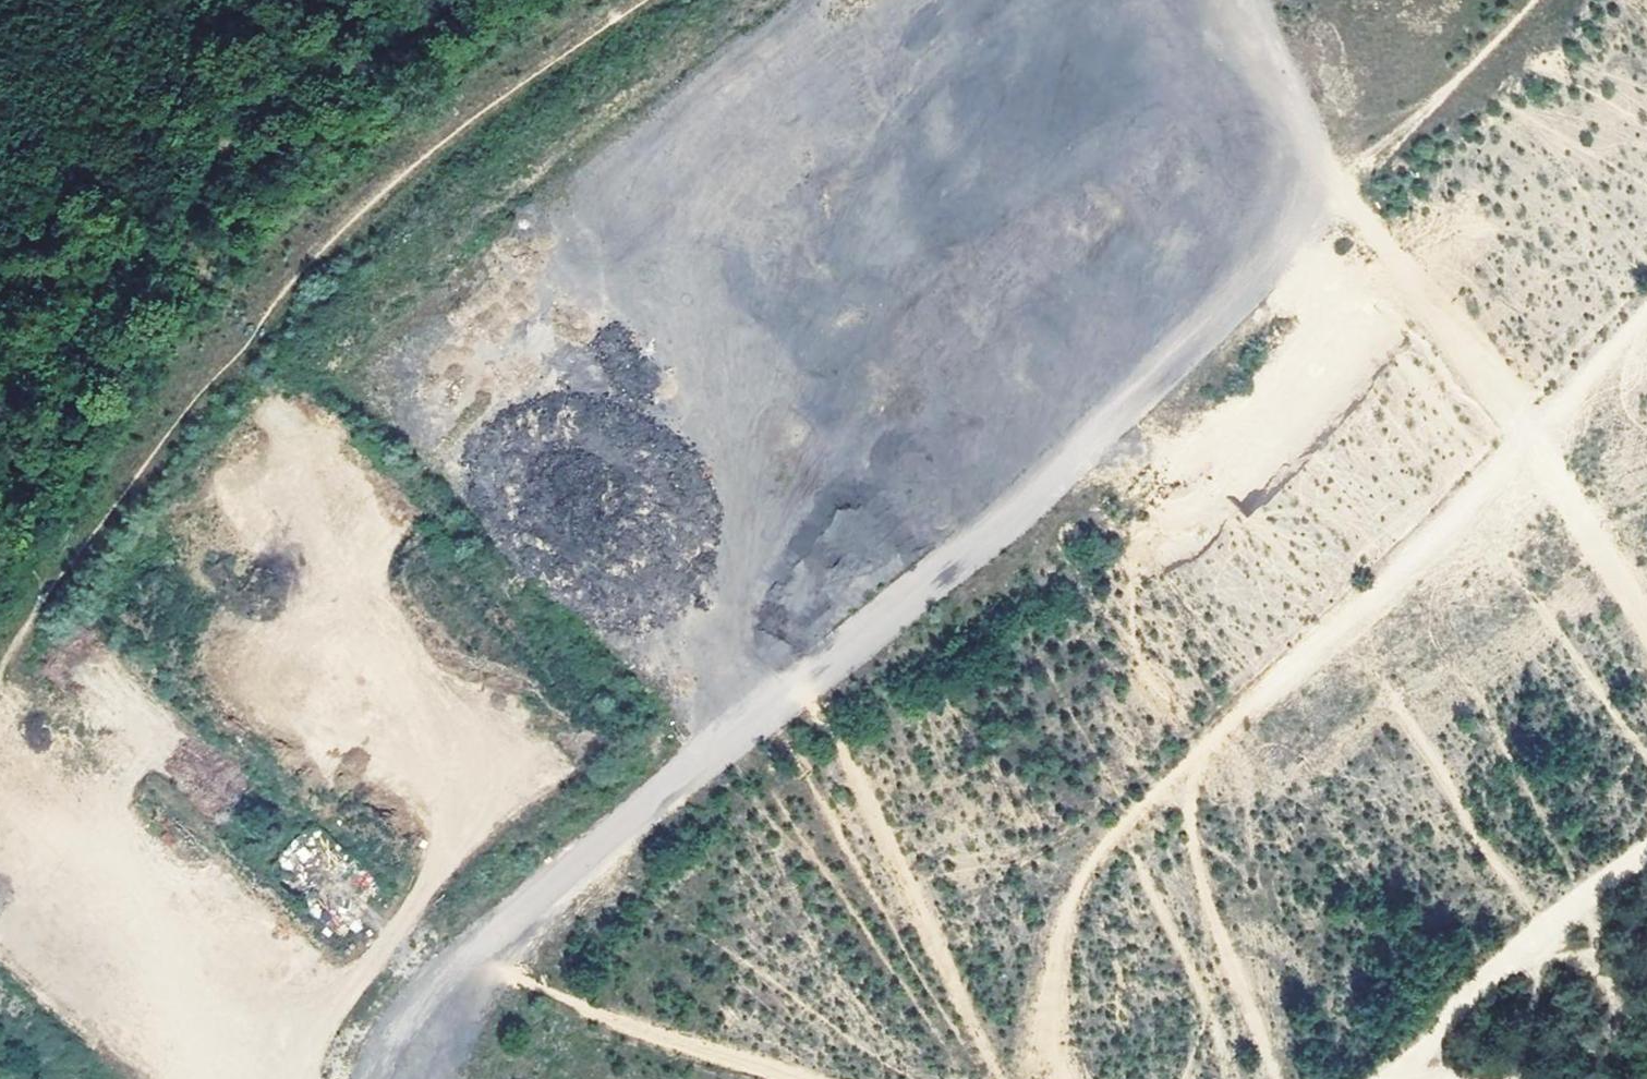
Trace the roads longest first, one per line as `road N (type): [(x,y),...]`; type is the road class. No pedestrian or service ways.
road 1 (track): [(0,385),(44,315),(346,16),(388,0)]

